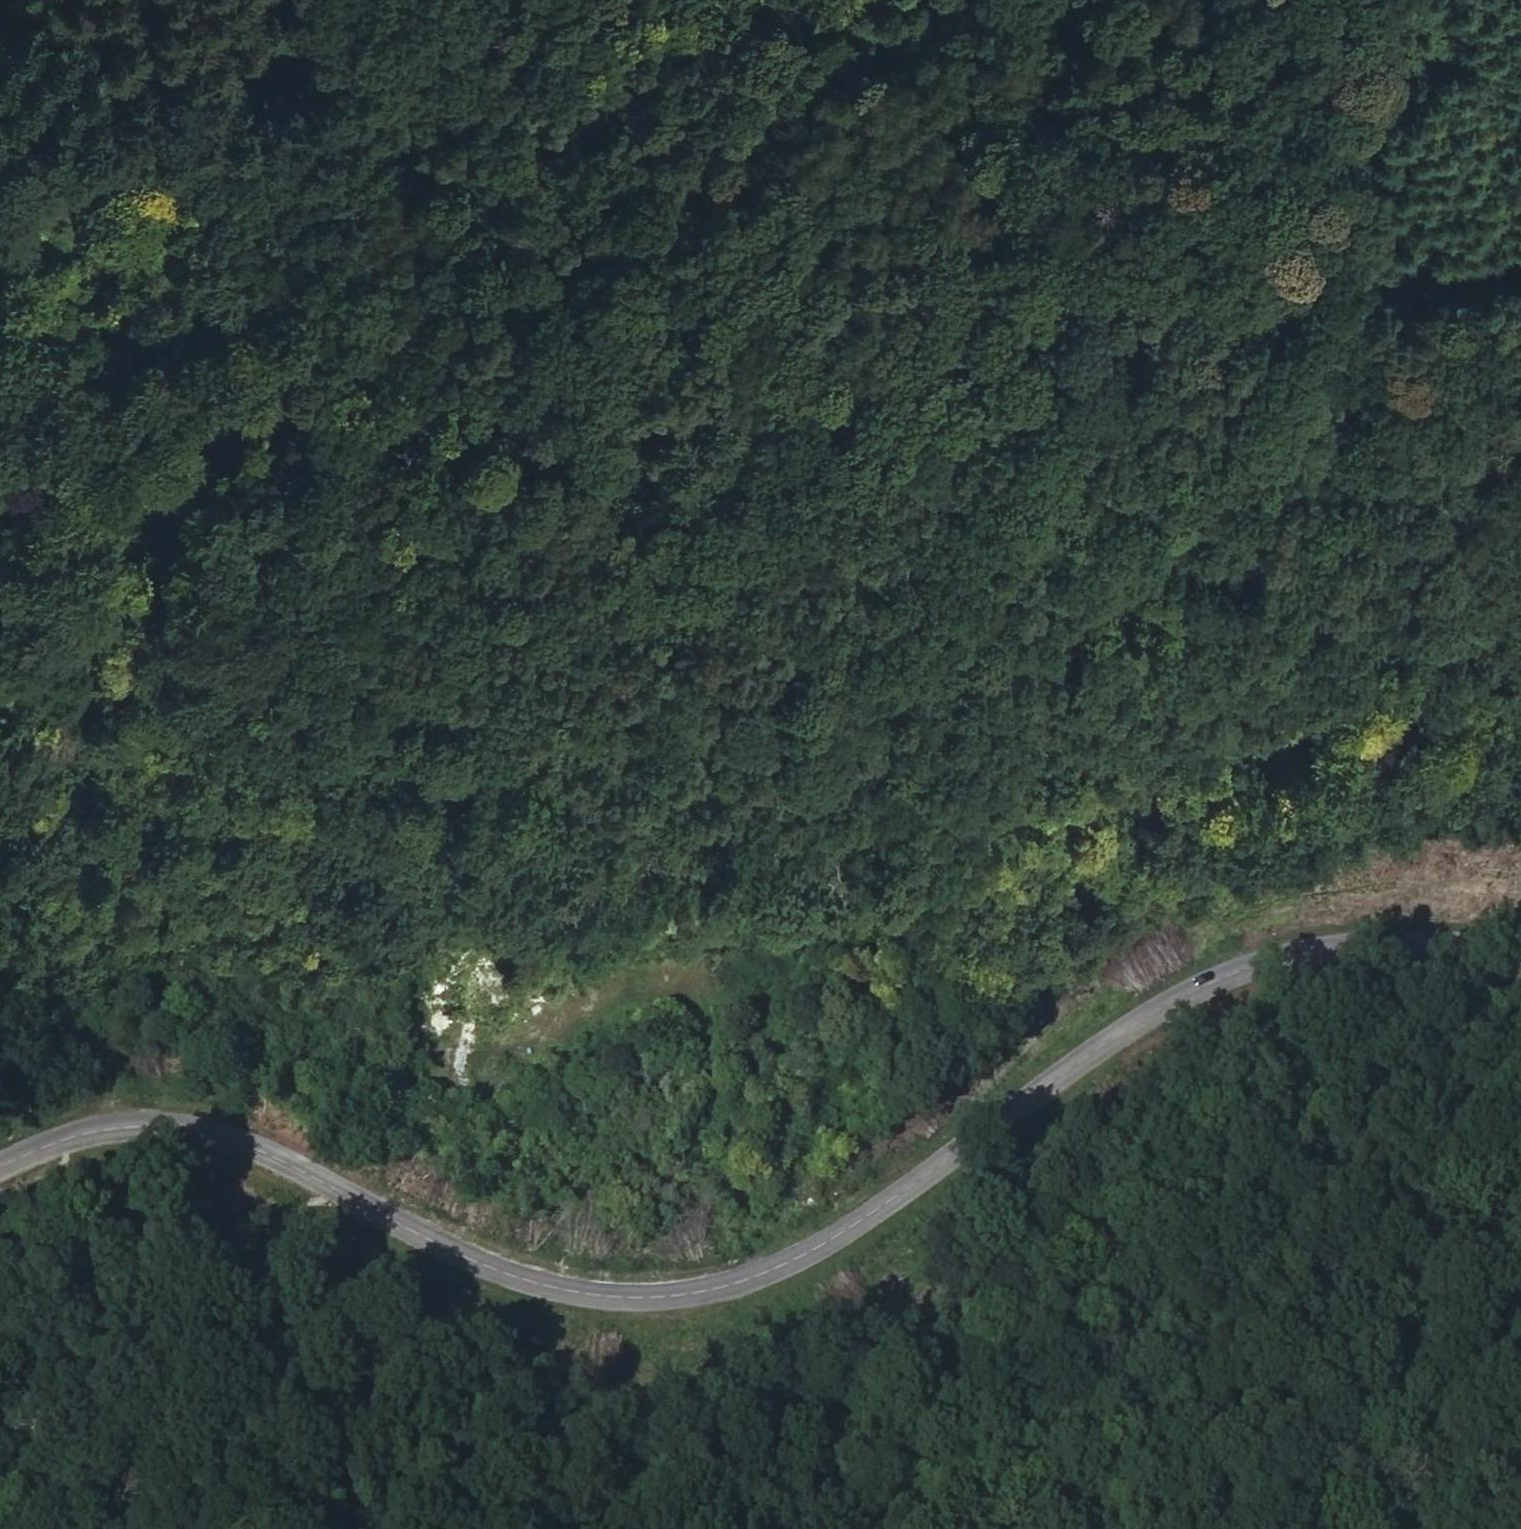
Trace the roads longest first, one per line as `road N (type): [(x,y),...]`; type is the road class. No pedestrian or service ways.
road 1 (tertiary): [(0,1165),(104,1117),(223,1129),(307,1160),(442,1255),(560,1289),(663,1295),(772,1283),(864,1226),(1173,991),(1282,941),(1389,932),(1520,952)]
road 2 (track): [(1520,232),(0,460)]
road 3 (track): [(467,1528),(184,1293),(143,1200),(141,1118)]

